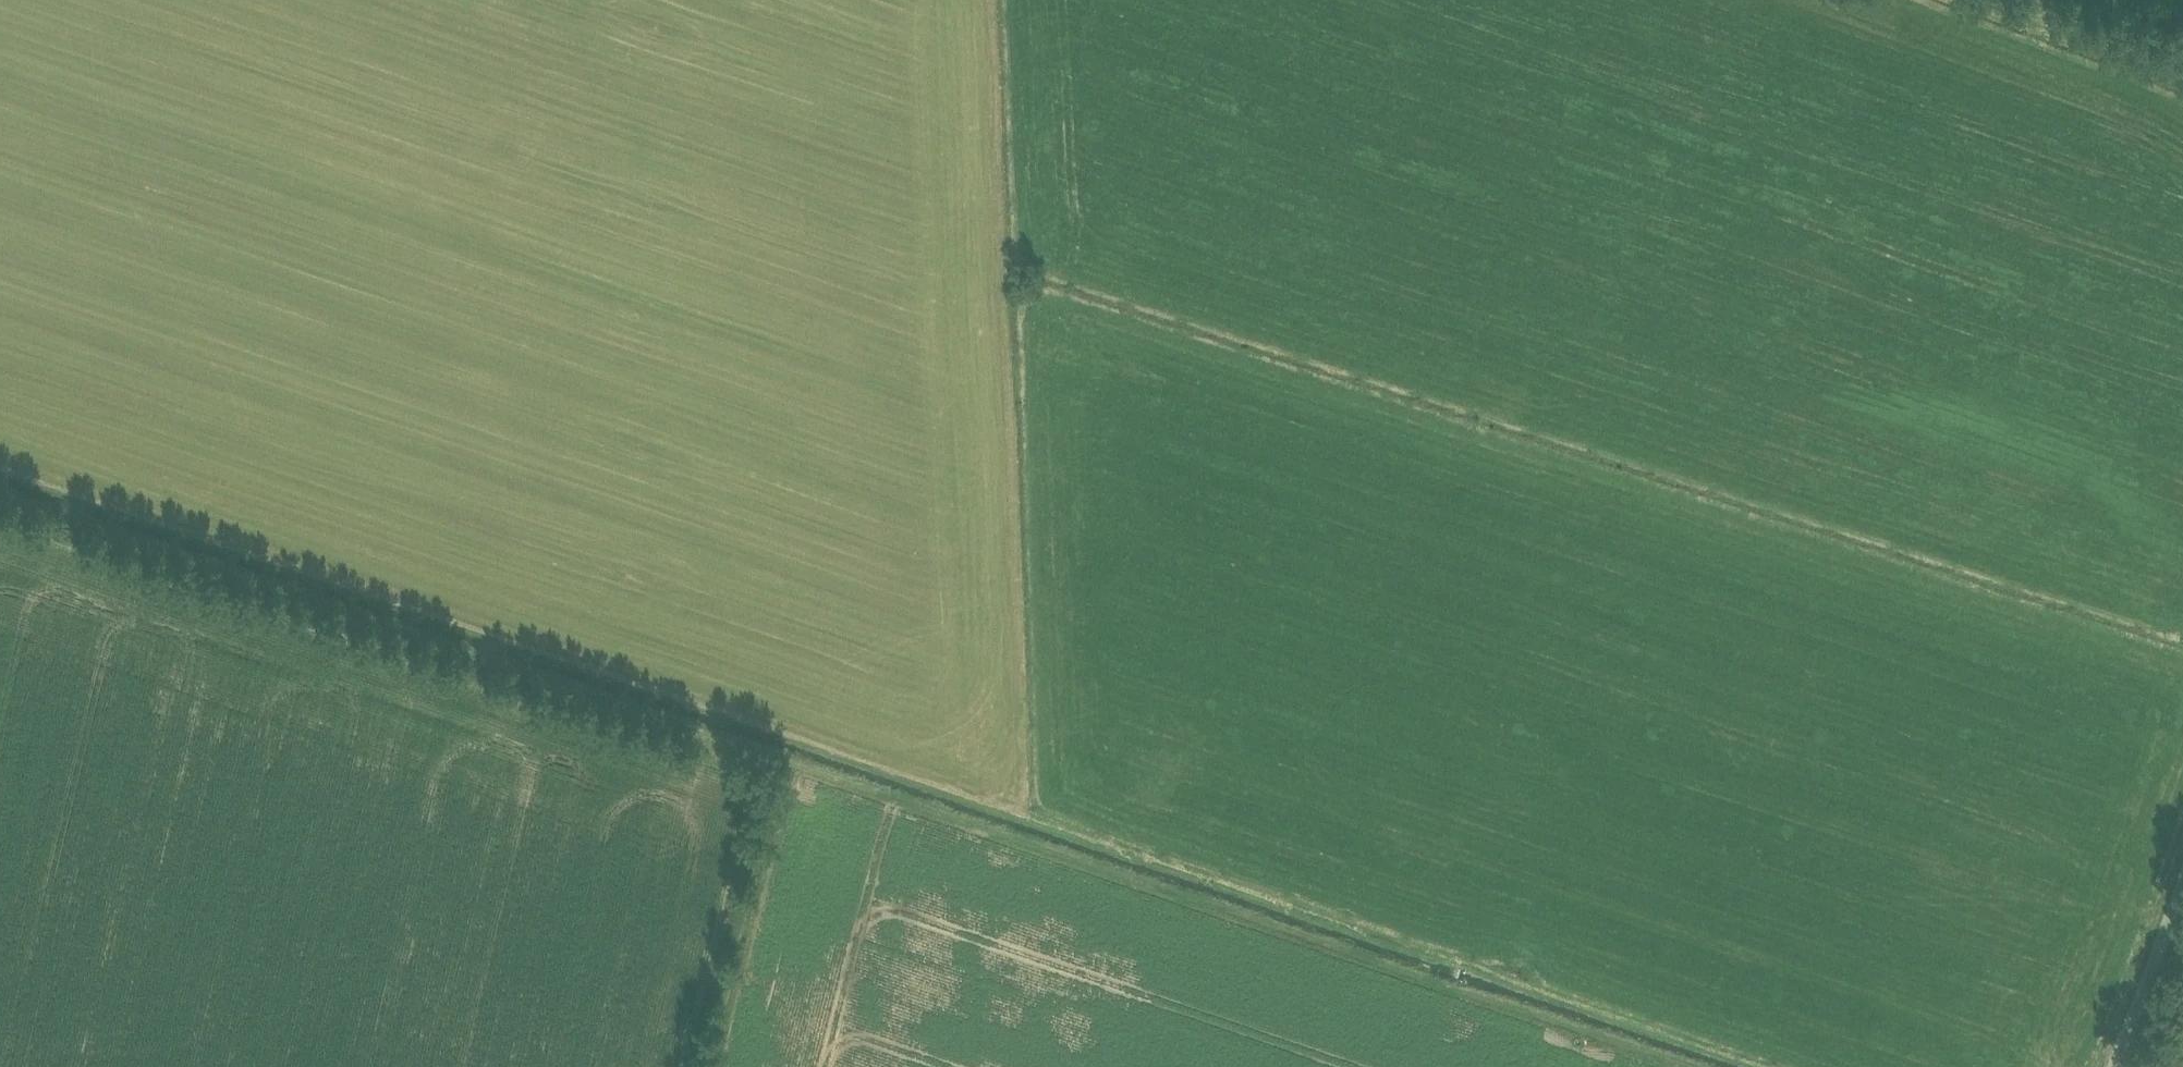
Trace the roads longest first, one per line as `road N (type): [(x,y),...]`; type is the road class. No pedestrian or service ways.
road 1 (unclassified): [(2111,1066),(2182,881)]
road 2 (unclassified): [(2182,72),(2001,0)]

